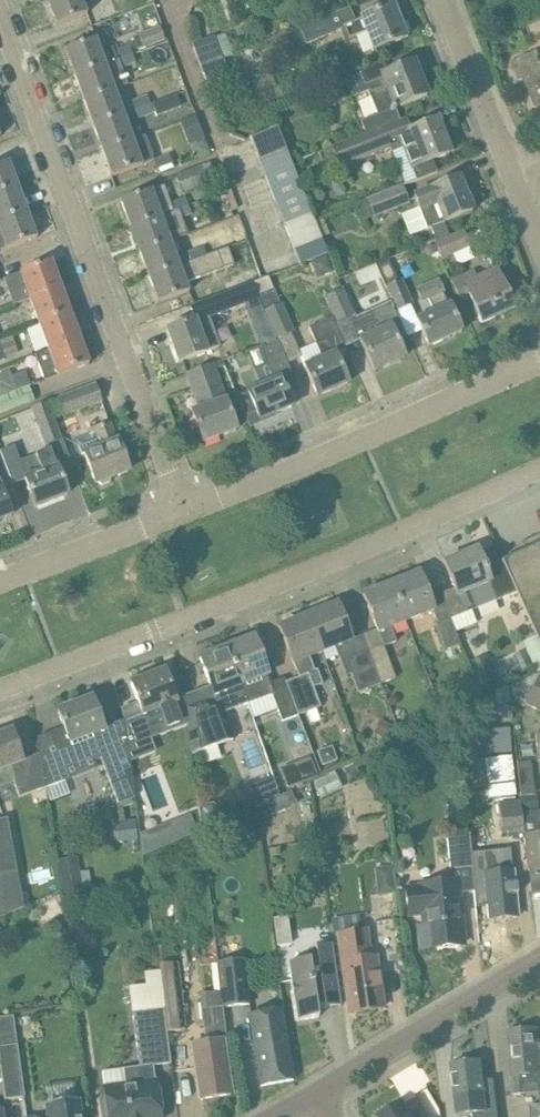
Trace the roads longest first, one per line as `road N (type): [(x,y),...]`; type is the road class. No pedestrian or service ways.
road 1 (residential): [(0,691),(539,468)]
road 2 (residential): [(183,510),(0,13)]
road 3 (residential): [(183,510),(539,353)]
road 4 (residential): [(321,1089),(539,956)]
road 5 (residential): [(0,577),(183,510)]
road 6 (residential): [(511,168),(444,0)]

